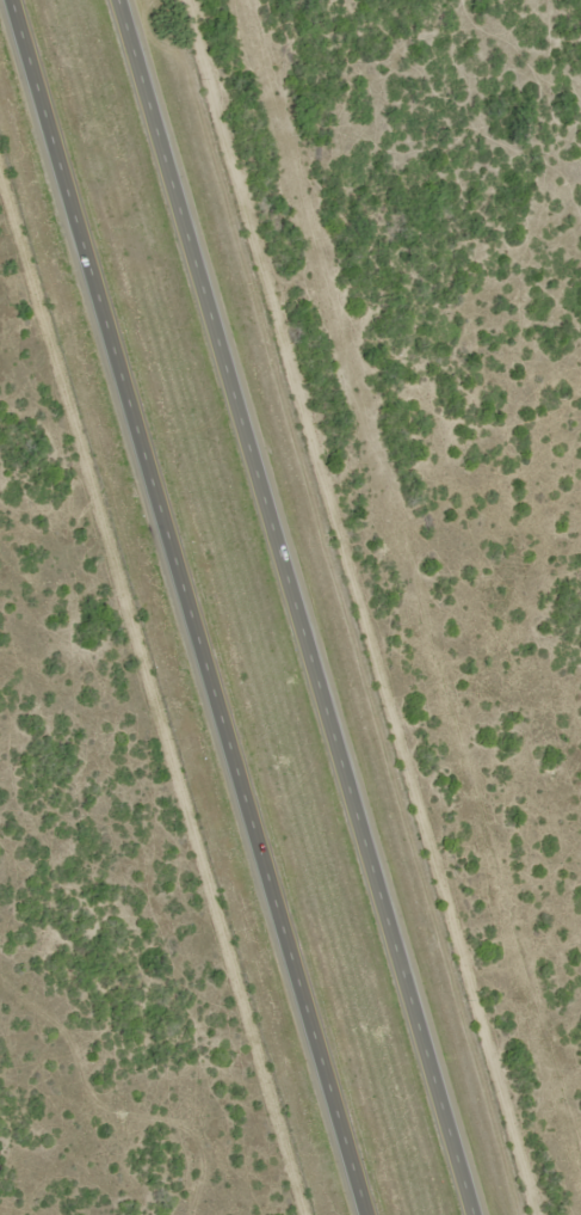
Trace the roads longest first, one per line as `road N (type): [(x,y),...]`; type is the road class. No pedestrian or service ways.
road 1 (trunk): [(481,1214),(124,0)]
road 2 (trunk): [(16,0),(369,1214)]

